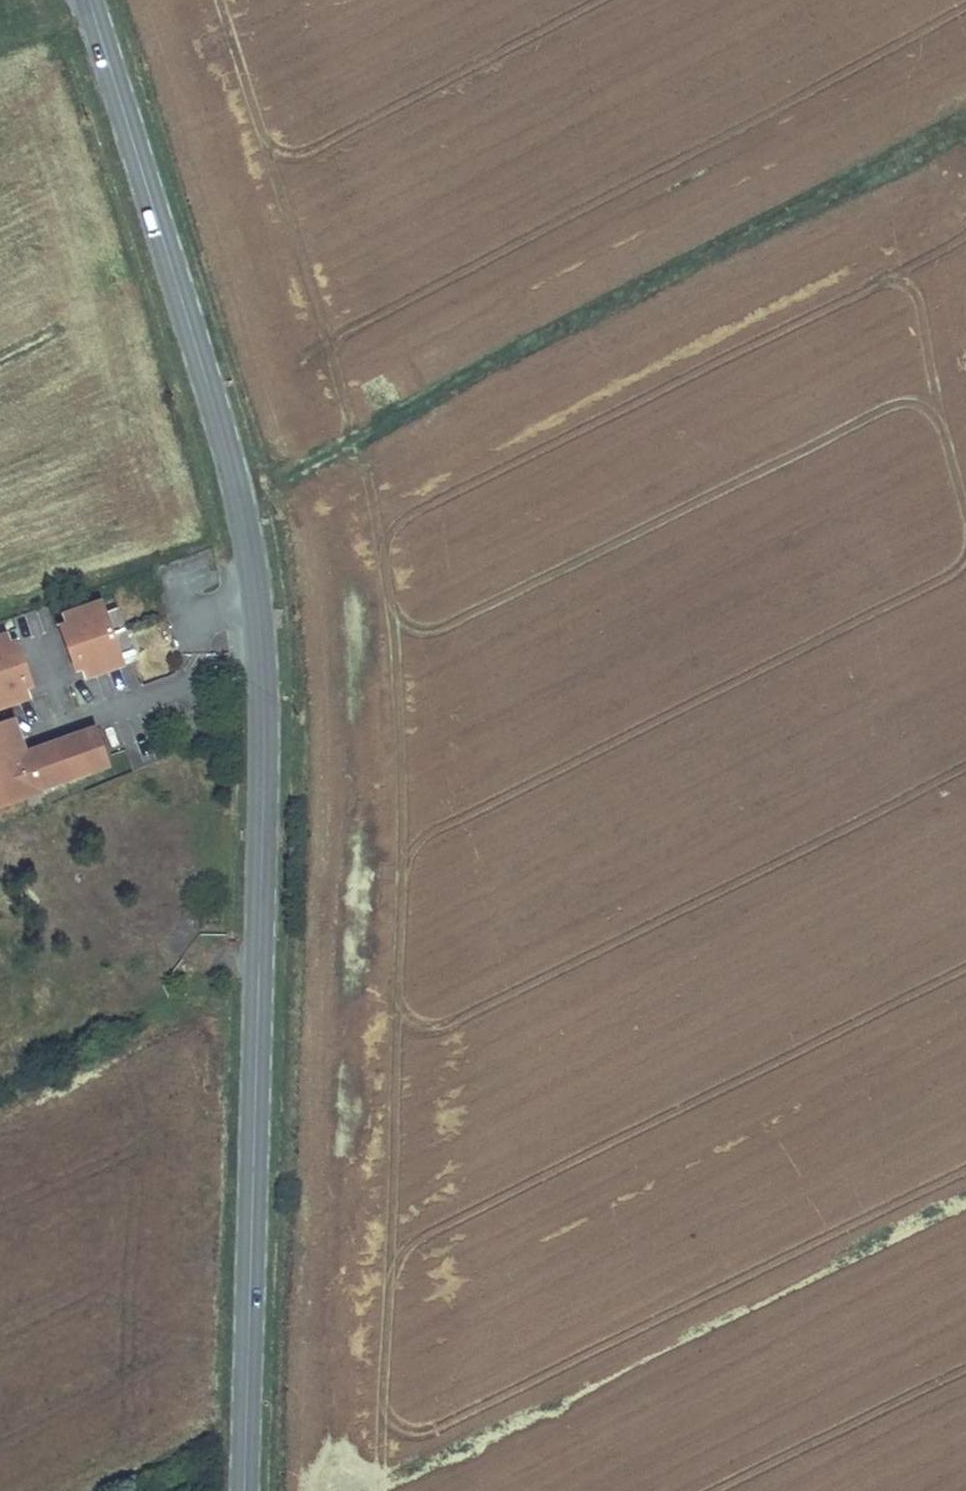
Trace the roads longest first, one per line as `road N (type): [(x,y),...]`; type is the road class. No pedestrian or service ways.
road 1 (secondary): [(240,1490),(263,731),(256,610),(238,491),(88,0)]

